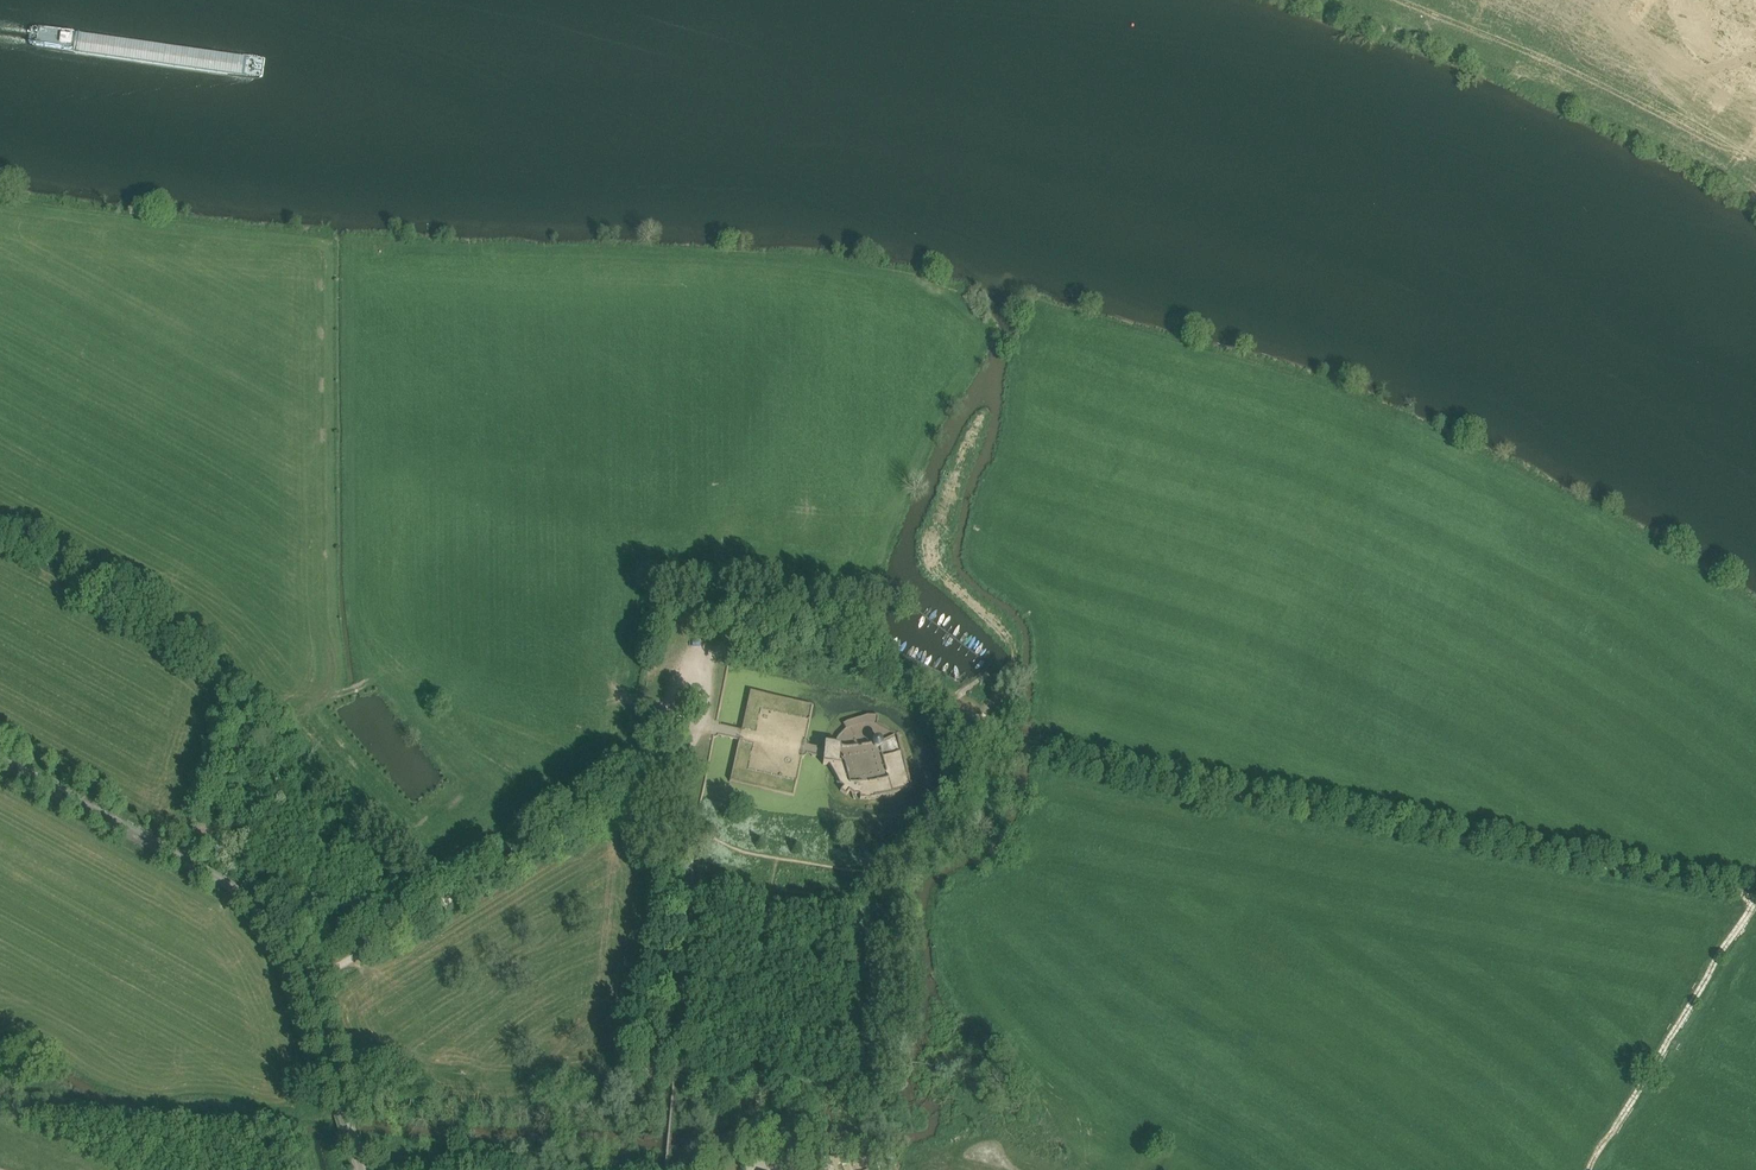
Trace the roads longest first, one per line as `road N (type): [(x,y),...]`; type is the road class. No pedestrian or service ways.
road 1 (track): [(1205,789),(1746,894),(1755,902),(1589,1169)]
road 2 (tertiary): [(362,1169),(306,984),(274,927),(217,878),(0,761)]

